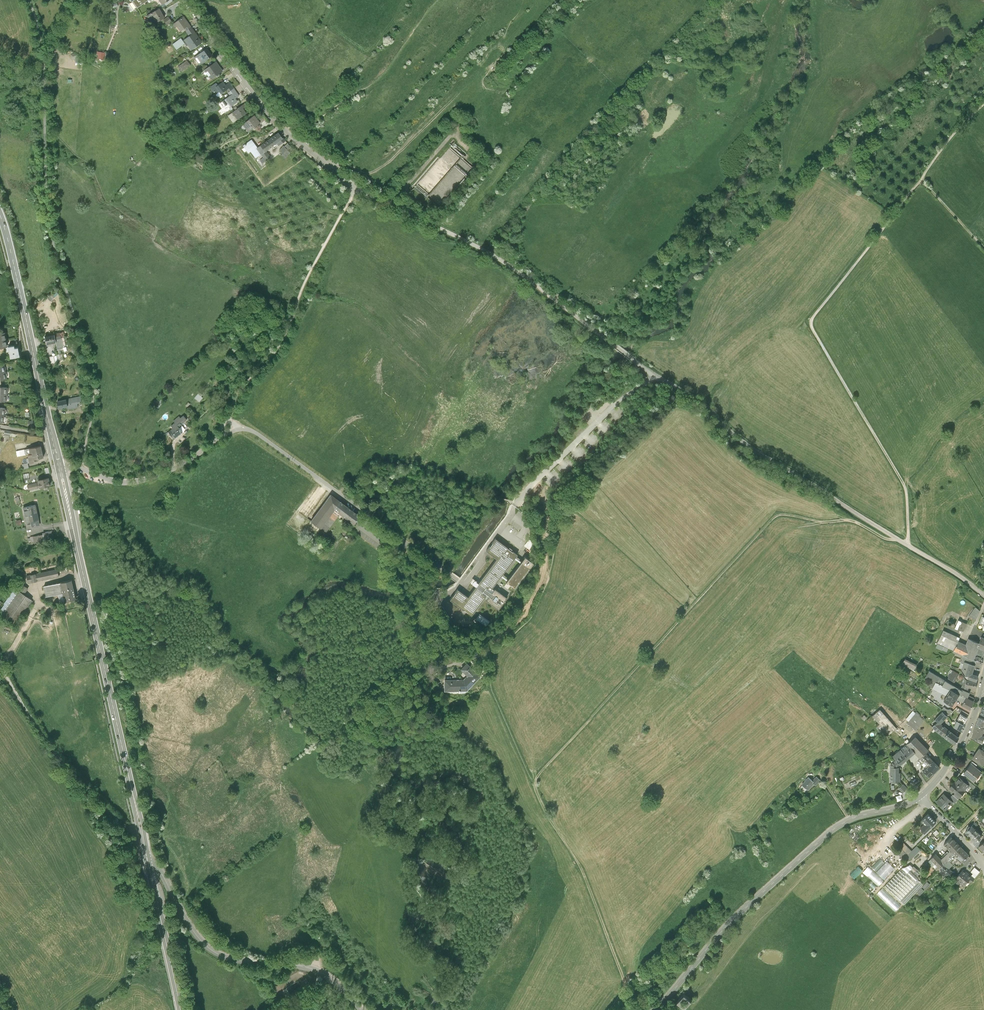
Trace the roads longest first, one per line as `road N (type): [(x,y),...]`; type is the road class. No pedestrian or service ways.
road 1 (track): [(899,541),(853,521),(773,519),(534,783)]
road 2 (unclassified): [(58,467),(141,481),(246,429),(458,580)]
road 3 (track): [(908,546),(905,486),(810,323),(921,180)]
road 4 (secondary): [(58,467),(150,873)]
road 5 (unclassified): [(647,370),(754,450),(983,594)]
road 6 (tertiary): [(656,1009),(835,827),(920,796)]
road 7 (unclassified): [(327,163),(356,189),(492,255),(607,341)]
road 8 (track): [(220,437),(247,385),(285,342),(356,189)]
road 9 (tertiary): [(150,873),(159,872),(187,923),(219,956),(328,972),(366,1009)]
road 10 (secondary): [(0,215),(58,467)]
road 11 (track): [(534,783),(624,977),(609,1009)]
road 12 (residential): [(185,0),(269,113),(327,163)]
road 13 (secondary): [(150,873),(179,1009)]
road 14 (tertiary): [(920,796),(957,750),(983,681)]

